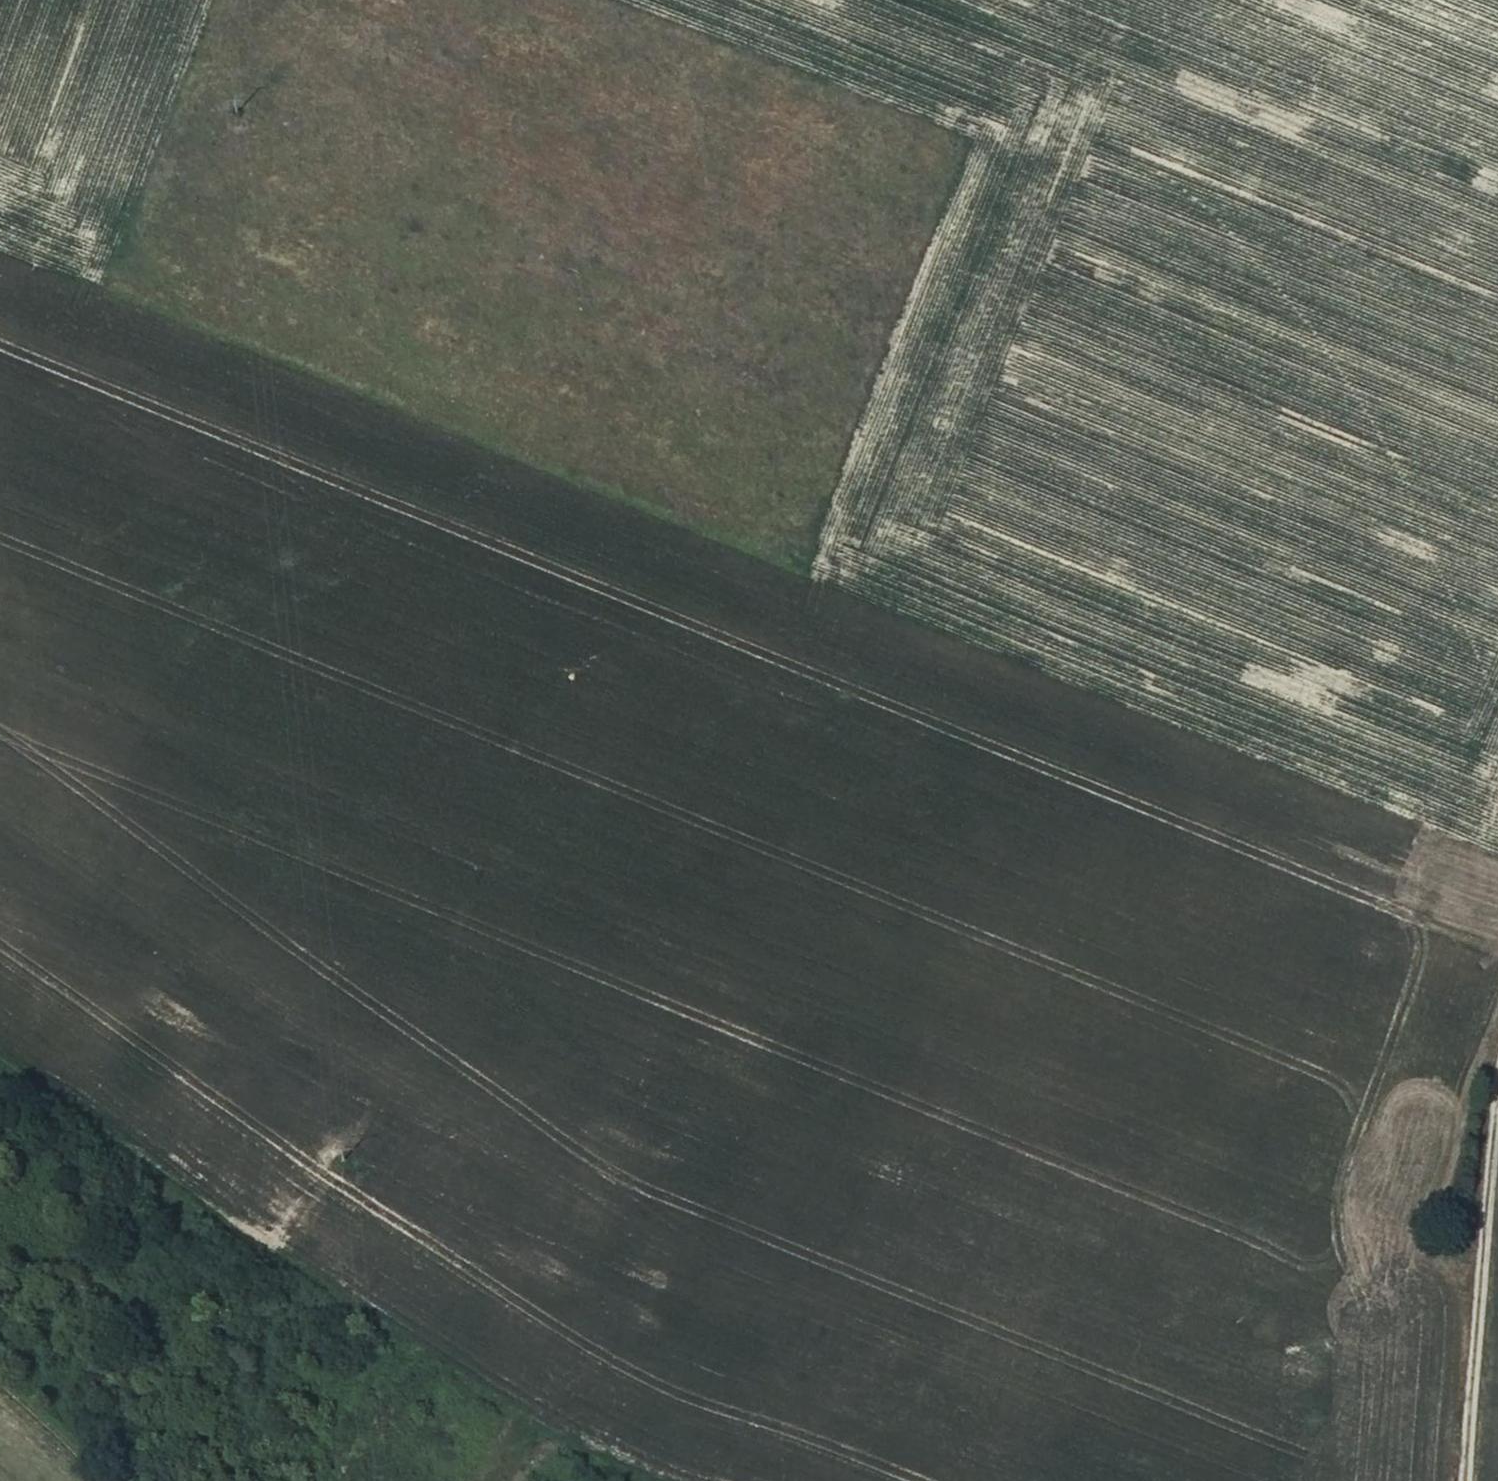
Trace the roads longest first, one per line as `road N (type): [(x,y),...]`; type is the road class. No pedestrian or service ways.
road 1 (track): [(1497,1079),(1460,1480)]
road 2 (track): [(0,1393),(101,1480)]

